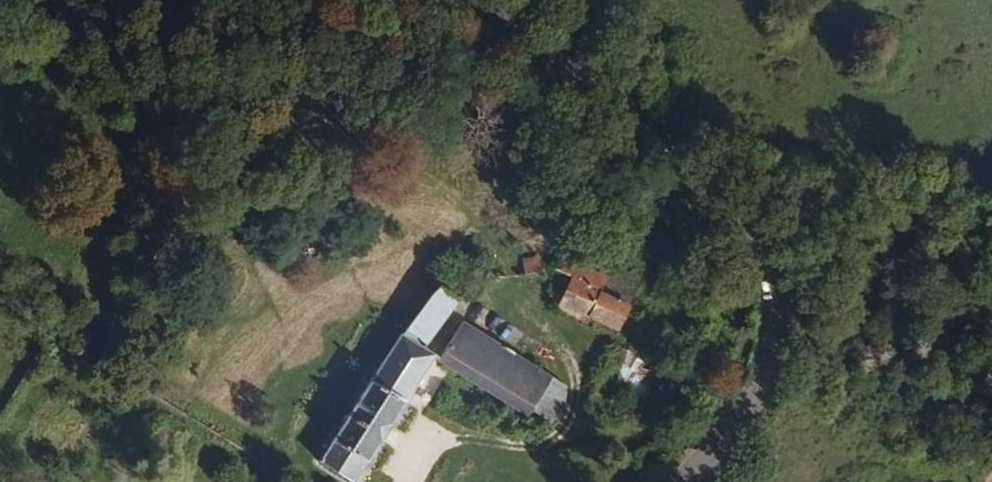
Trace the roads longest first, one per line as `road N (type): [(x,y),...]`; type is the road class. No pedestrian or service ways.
road 1 (unclassified): [(504,0),(655,105),(748,216),(753,357),(668,481)]

